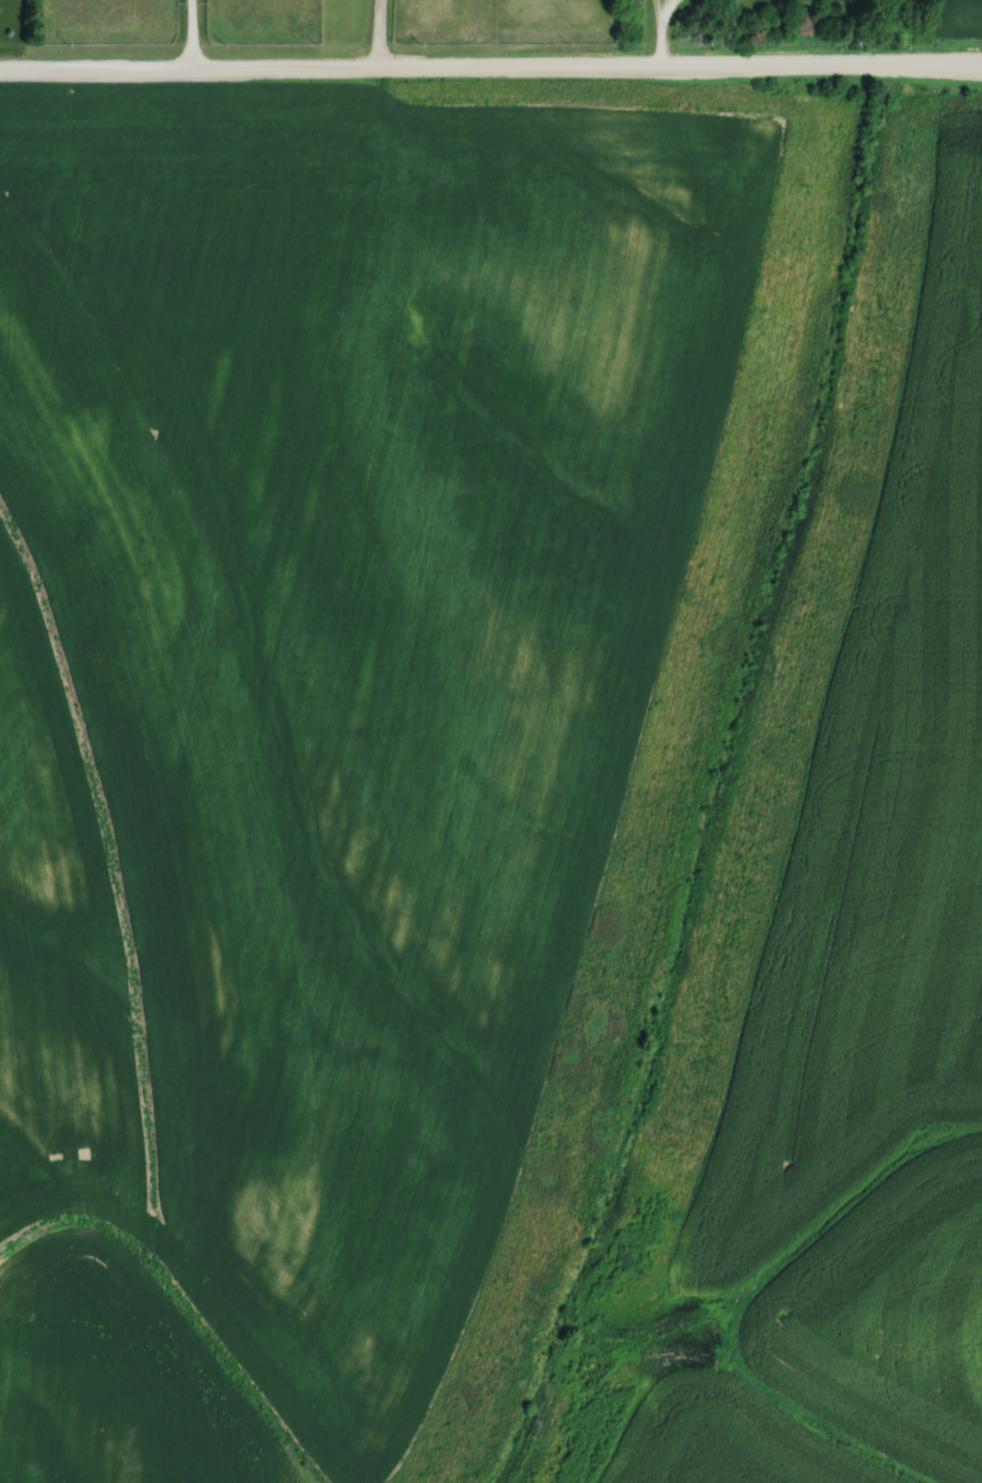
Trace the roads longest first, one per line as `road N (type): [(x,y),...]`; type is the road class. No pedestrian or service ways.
road 1 (tertiary): [(981,61),(0,63)]

